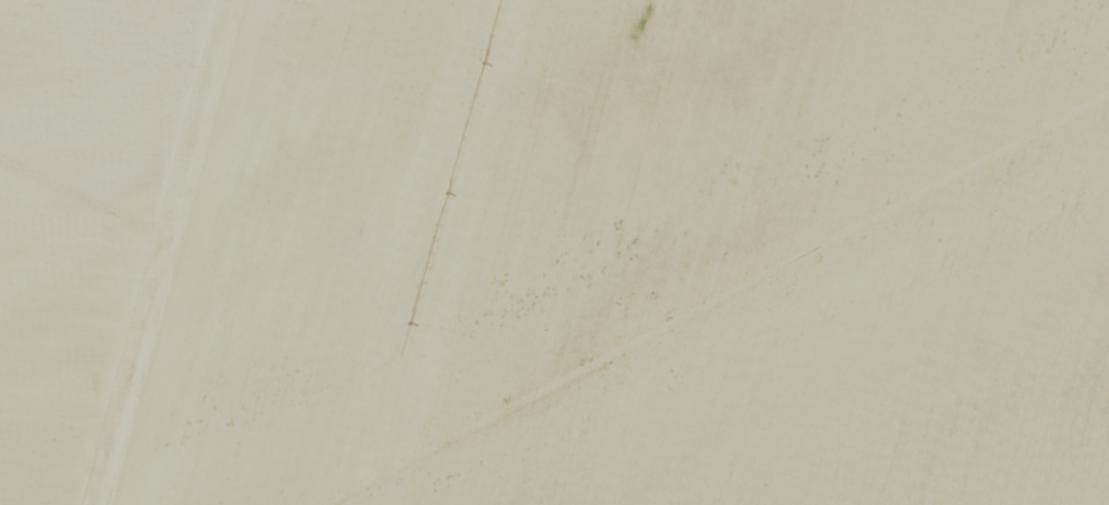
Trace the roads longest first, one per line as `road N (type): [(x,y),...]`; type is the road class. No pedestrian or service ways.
road 1 (track): [(98,504),(228,0)]
road 2 (track): [(207,81),(0,53)]

